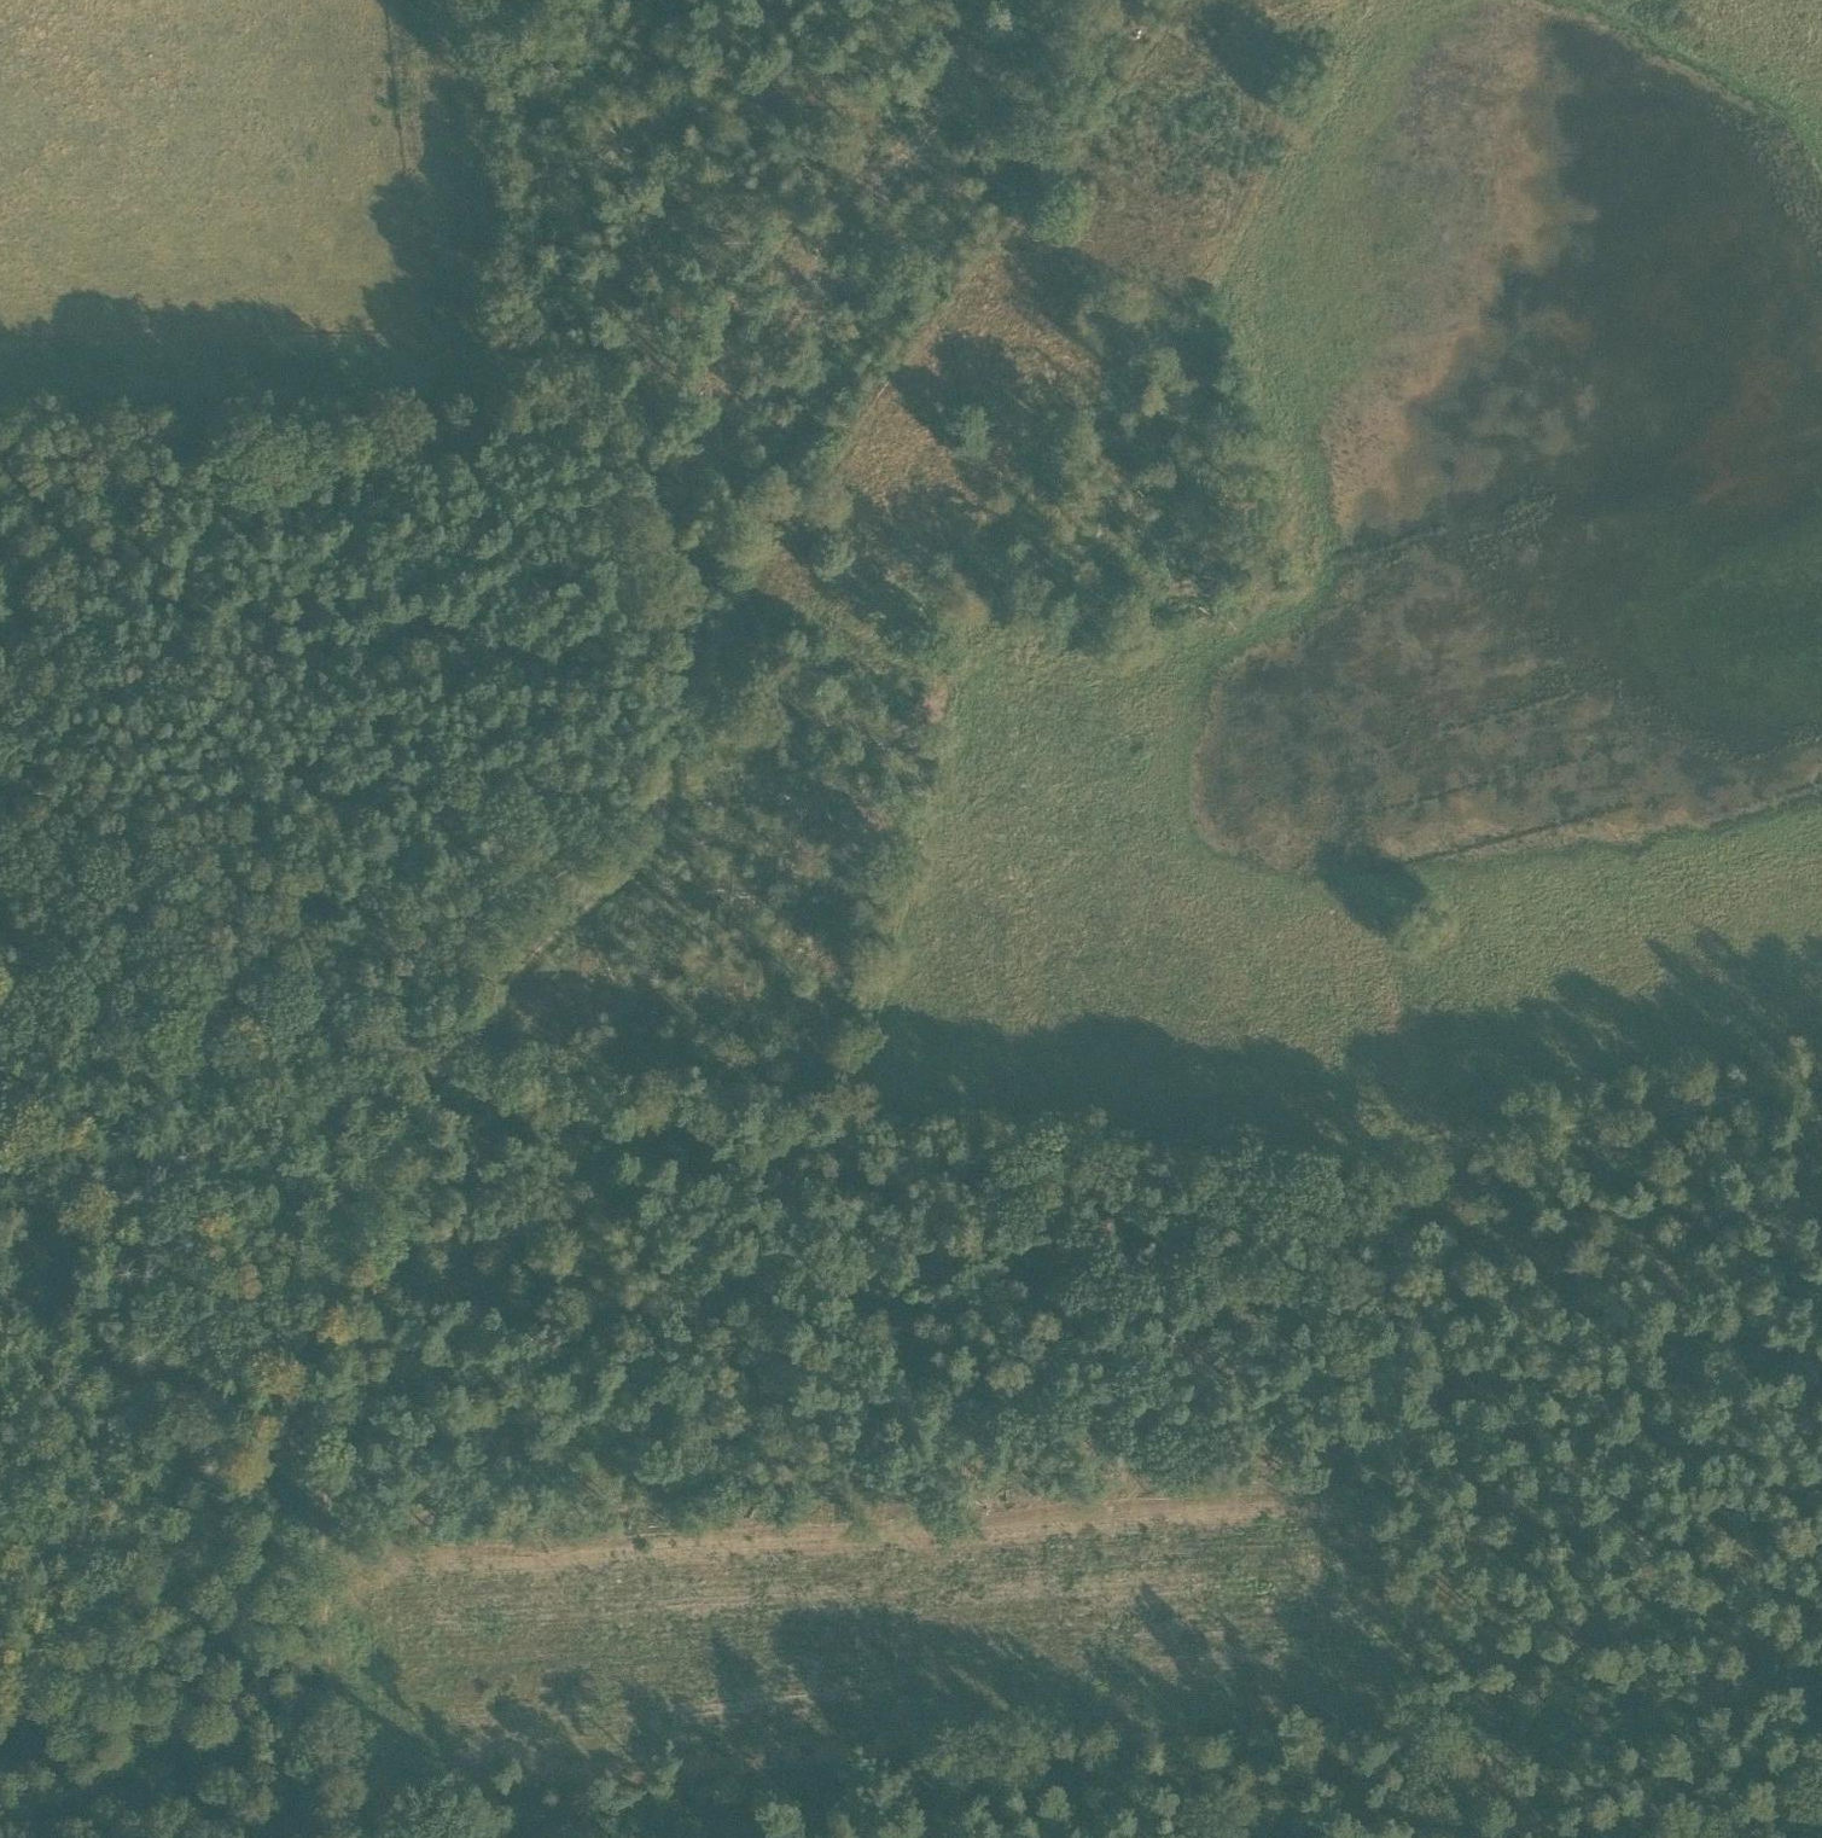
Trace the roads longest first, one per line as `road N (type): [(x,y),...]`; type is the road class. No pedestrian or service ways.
road 1 (track): [(1118,0),(665,615),(612,676)]
road 2 (track): [(612,676),(577,473),(547,406),(508,369),(455,0)]
road 3 (track): [(612,676),(624,816),(606,840),(511,901),(481,931),(450,983),(429,1043)]
road 4 (track): [(0,938),(429,1043)]
road 5 (track): [(322,1837),(325,1634),(349,1436)]
road 6 (track): [(429,1043),(349,1436)]

